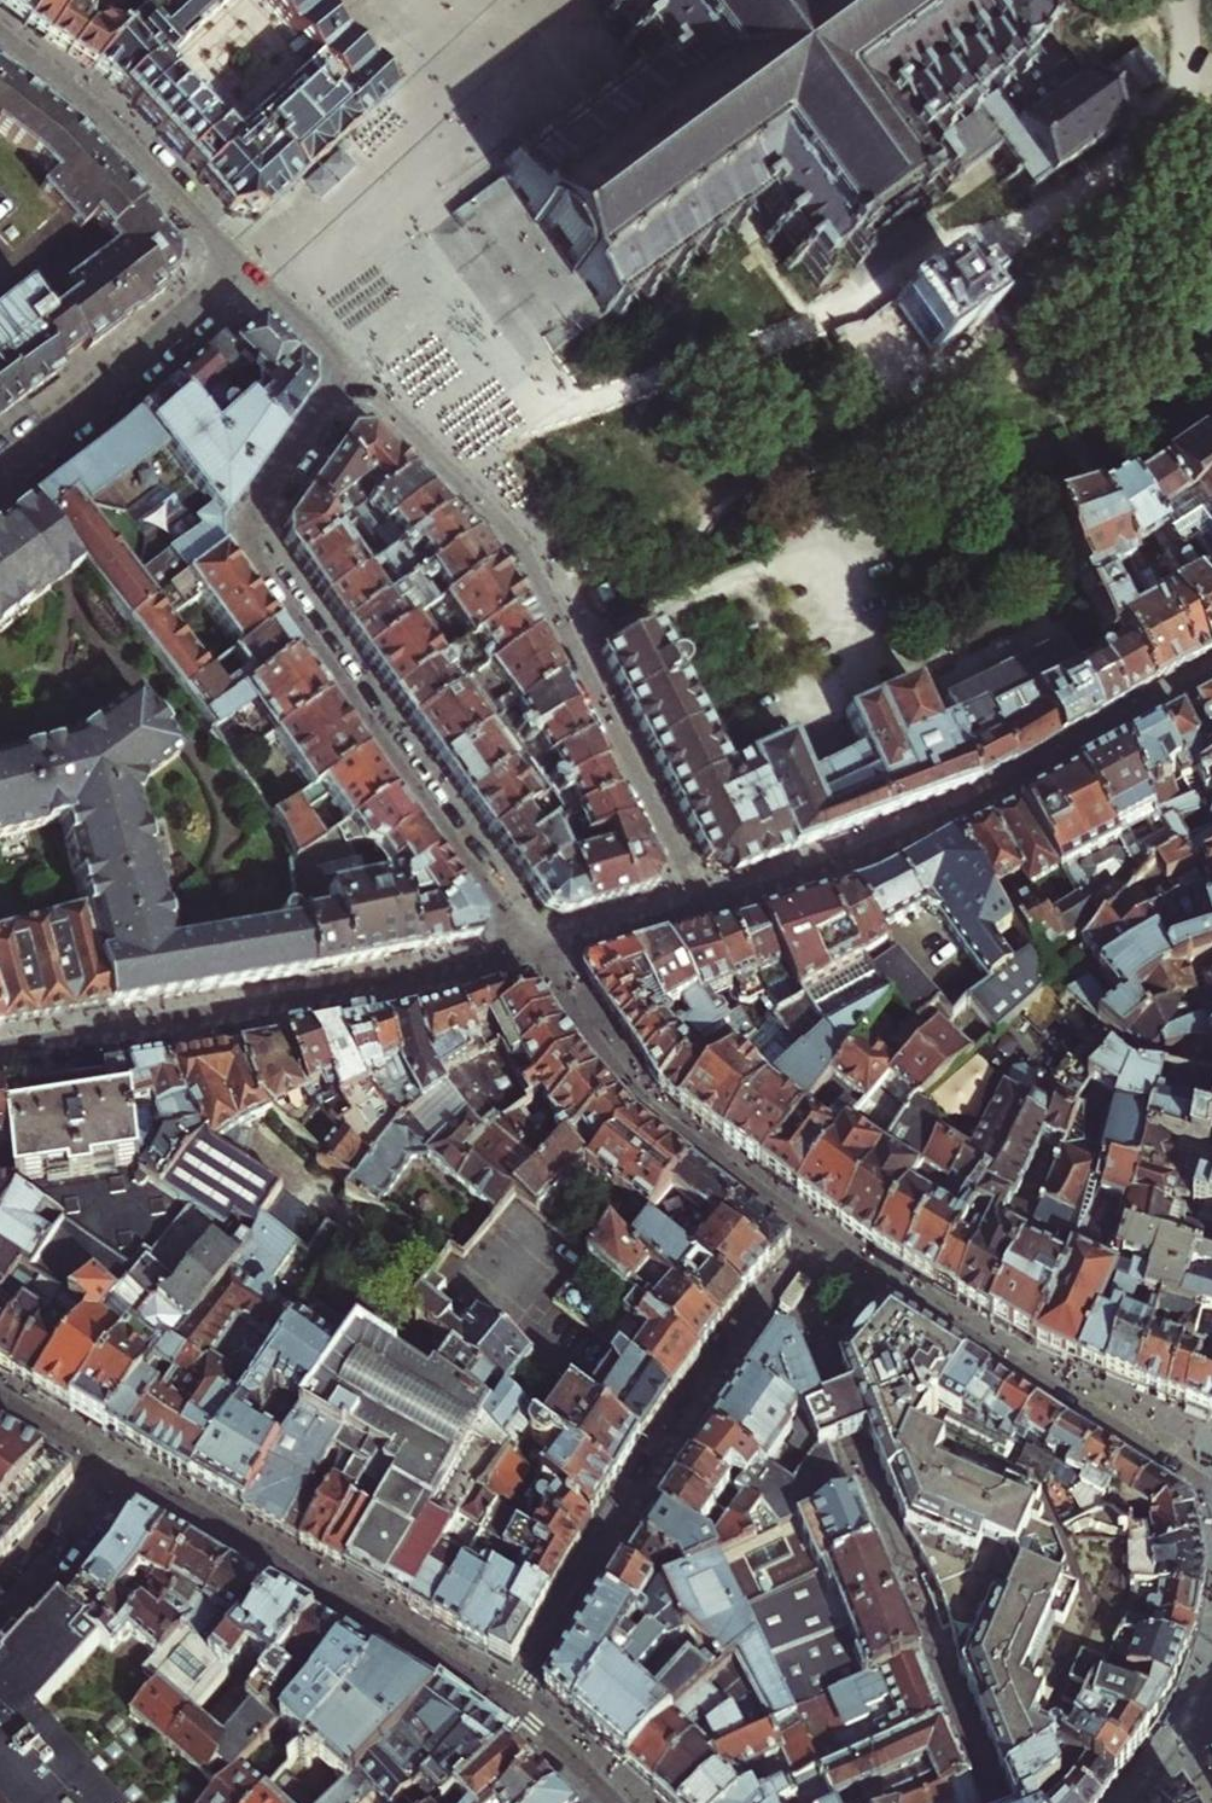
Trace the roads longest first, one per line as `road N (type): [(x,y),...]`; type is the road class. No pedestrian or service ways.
road 1 (residential): [(1211,1487),(812,1236),(645,1103),(534,954)]
road 2 (residential): [(534,954),(242,532),(356,367)]
road 3 (residential): [(356,367),(509,530),(572,641),(699,908)]
road 4 (residential): [(699,908),(962,808),(1211,680)]
road 5 (residential): [(0,1056),(311,1005),(534,954)]
road 6 (residential): [(256,268),(80,90),(0,31)]
road 7 (residential): [(256,268),(0,473)]
road 8 (residential): [(122,1473),(0,1613)]
road 9 (residential): [(534,954),(699,908)]
road 10 (residential): [(356,367),(256,268)]
road 11 (residential): [(0,1403),(122,1473)]

